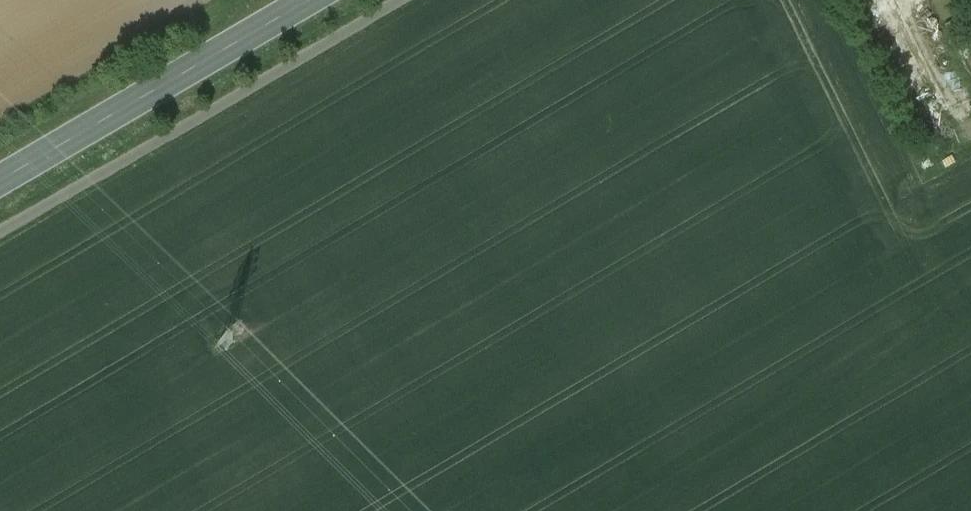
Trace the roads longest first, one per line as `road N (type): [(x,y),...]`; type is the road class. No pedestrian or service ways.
road 1 (primary): [(308,0),(0,180)]

